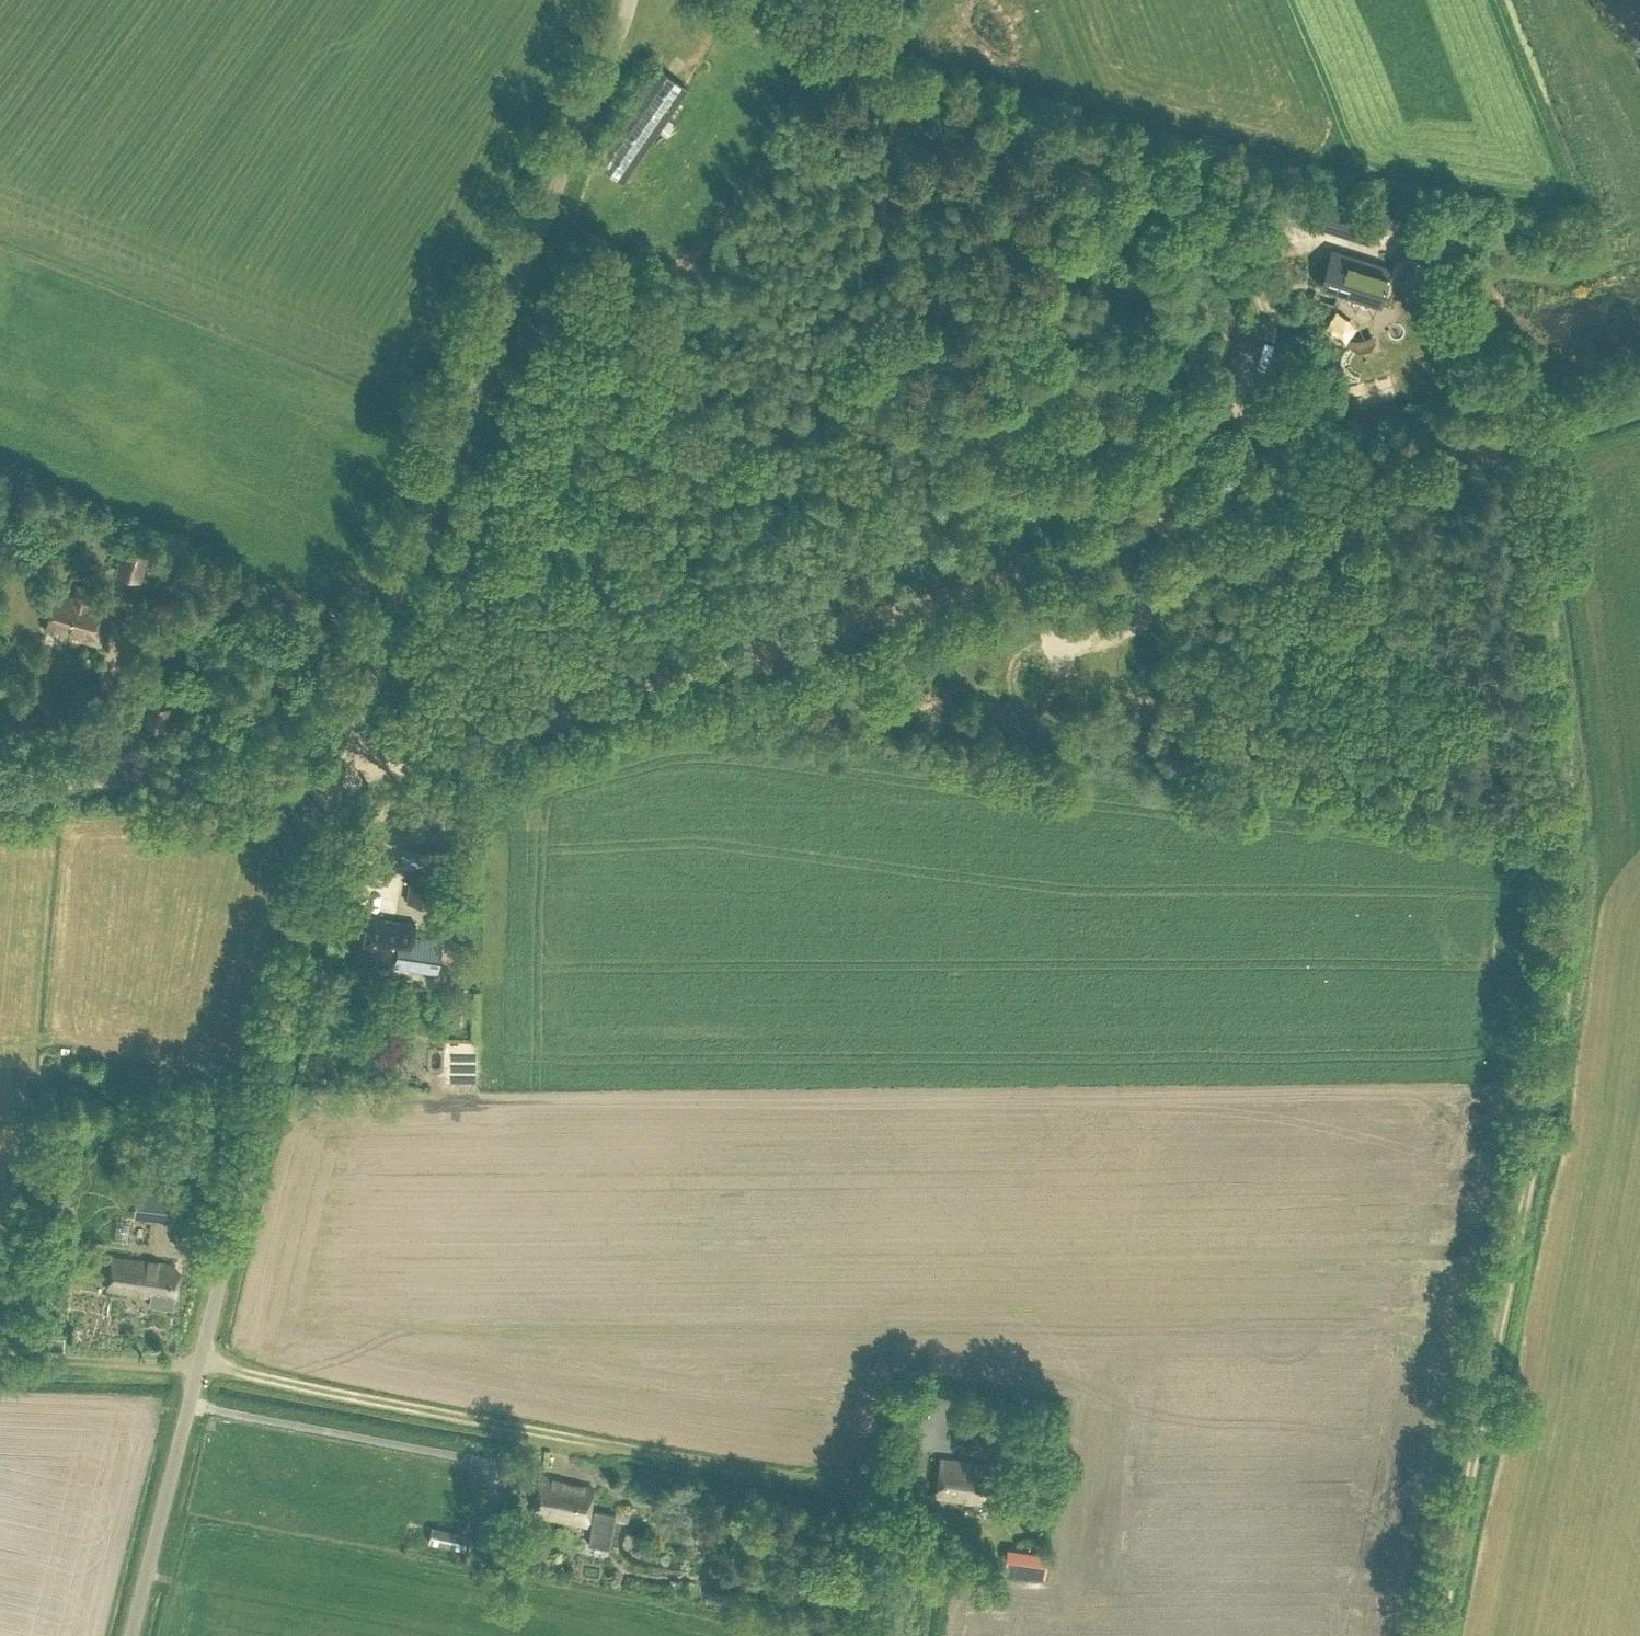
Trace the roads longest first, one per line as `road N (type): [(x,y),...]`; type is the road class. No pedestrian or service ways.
road 1 (track): [(1437,1635),(1570,970),(1570,777),(1526,469),(1506,438),(1457,440),(1165,527),(483,745),(313,780),(0,787)]
road 2 (unclassified): [(134,1635),(383,622),(629,0)]
road 3 (track): [(0,1358),(204,1367),(861,1491)]
road 4 (track): [(1639,394),(1506,438)]

